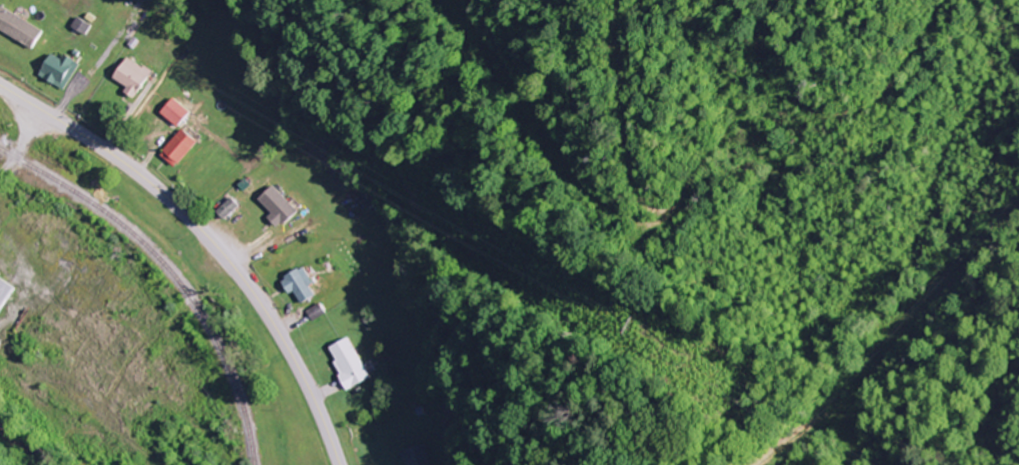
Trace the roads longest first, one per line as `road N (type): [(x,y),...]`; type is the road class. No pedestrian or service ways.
road 1 (tertiary): [(338,464),(287,349),(215,246),(138,173),(0,85)]
road 2 (residential): [(395,181),(522,0)]
road 3 (residential): [(277,334),(395,181)]

